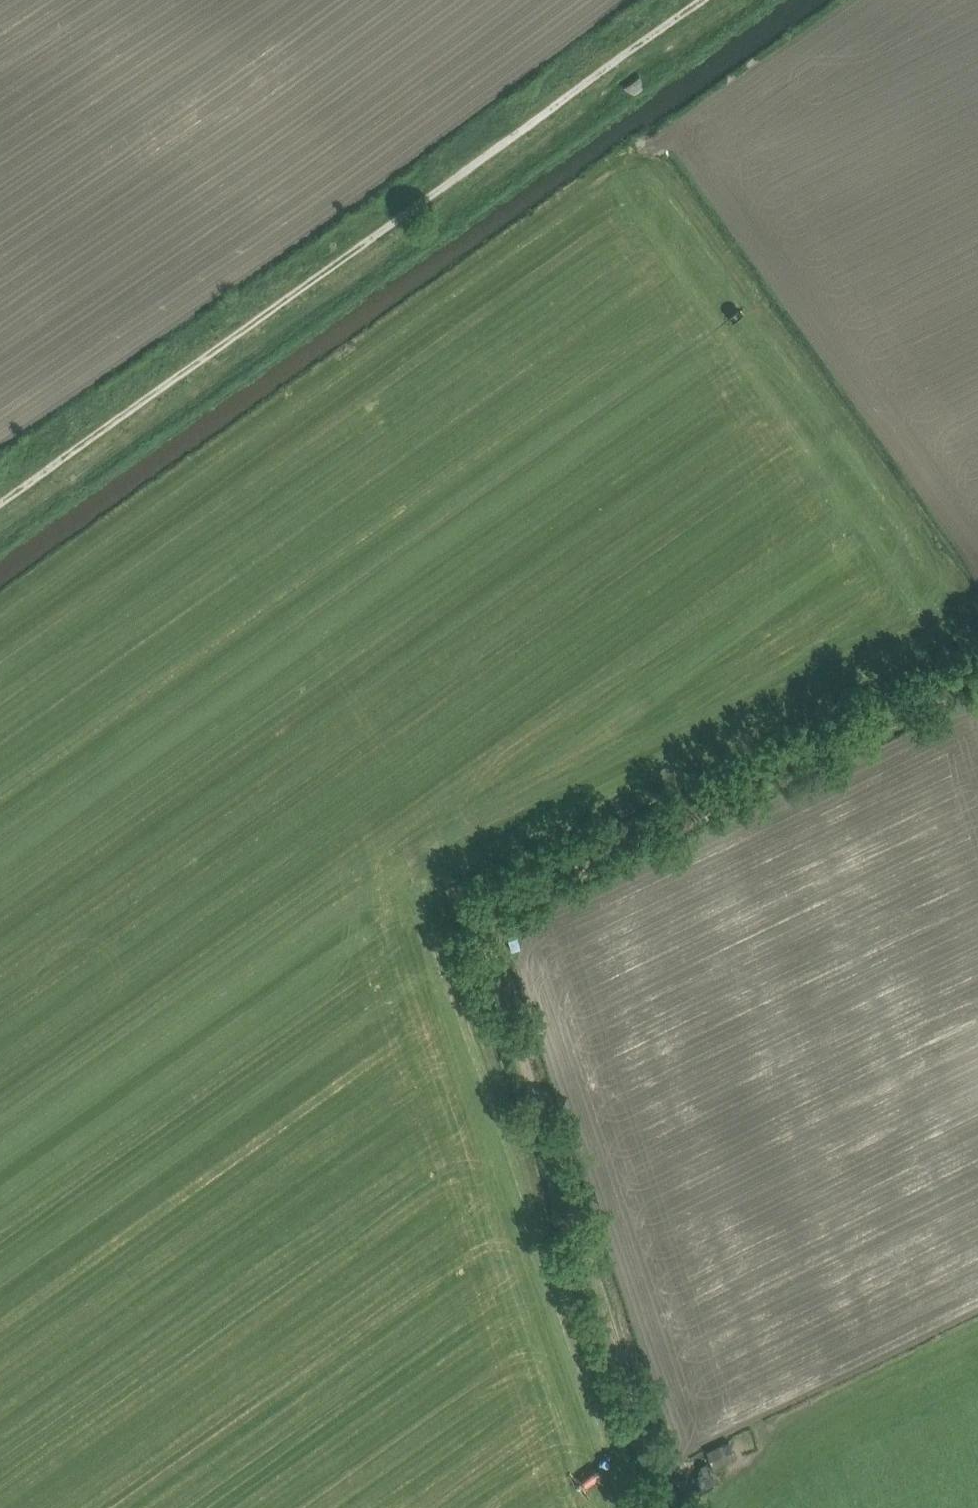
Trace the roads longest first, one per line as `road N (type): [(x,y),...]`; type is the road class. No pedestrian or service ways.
road 1 (track): [(757,0),(607,92),(562,141),(0,536)]
road 2 (track): [(472,906),(669,1507)]

